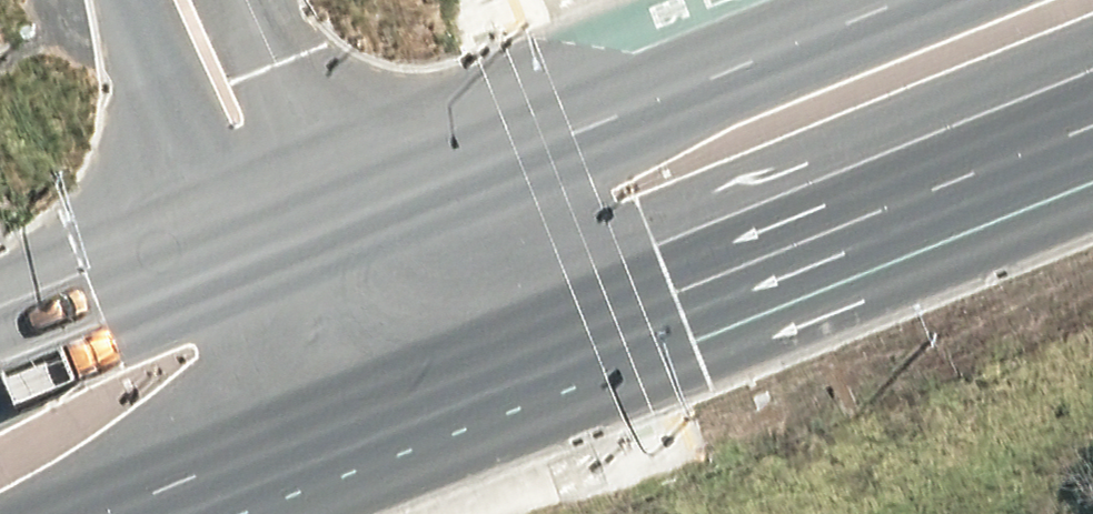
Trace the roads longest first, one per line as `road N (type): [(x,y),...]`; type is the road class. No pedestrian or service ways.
road 1 (trunk): [(0,306),(802,0)]
road 2 (trunk): [(1092,109),(596,296),(371,391)]
road 3 (trunk): [(371,391),(60,513)]
road 4 (unclassified): [(420,513),(371,391)]

